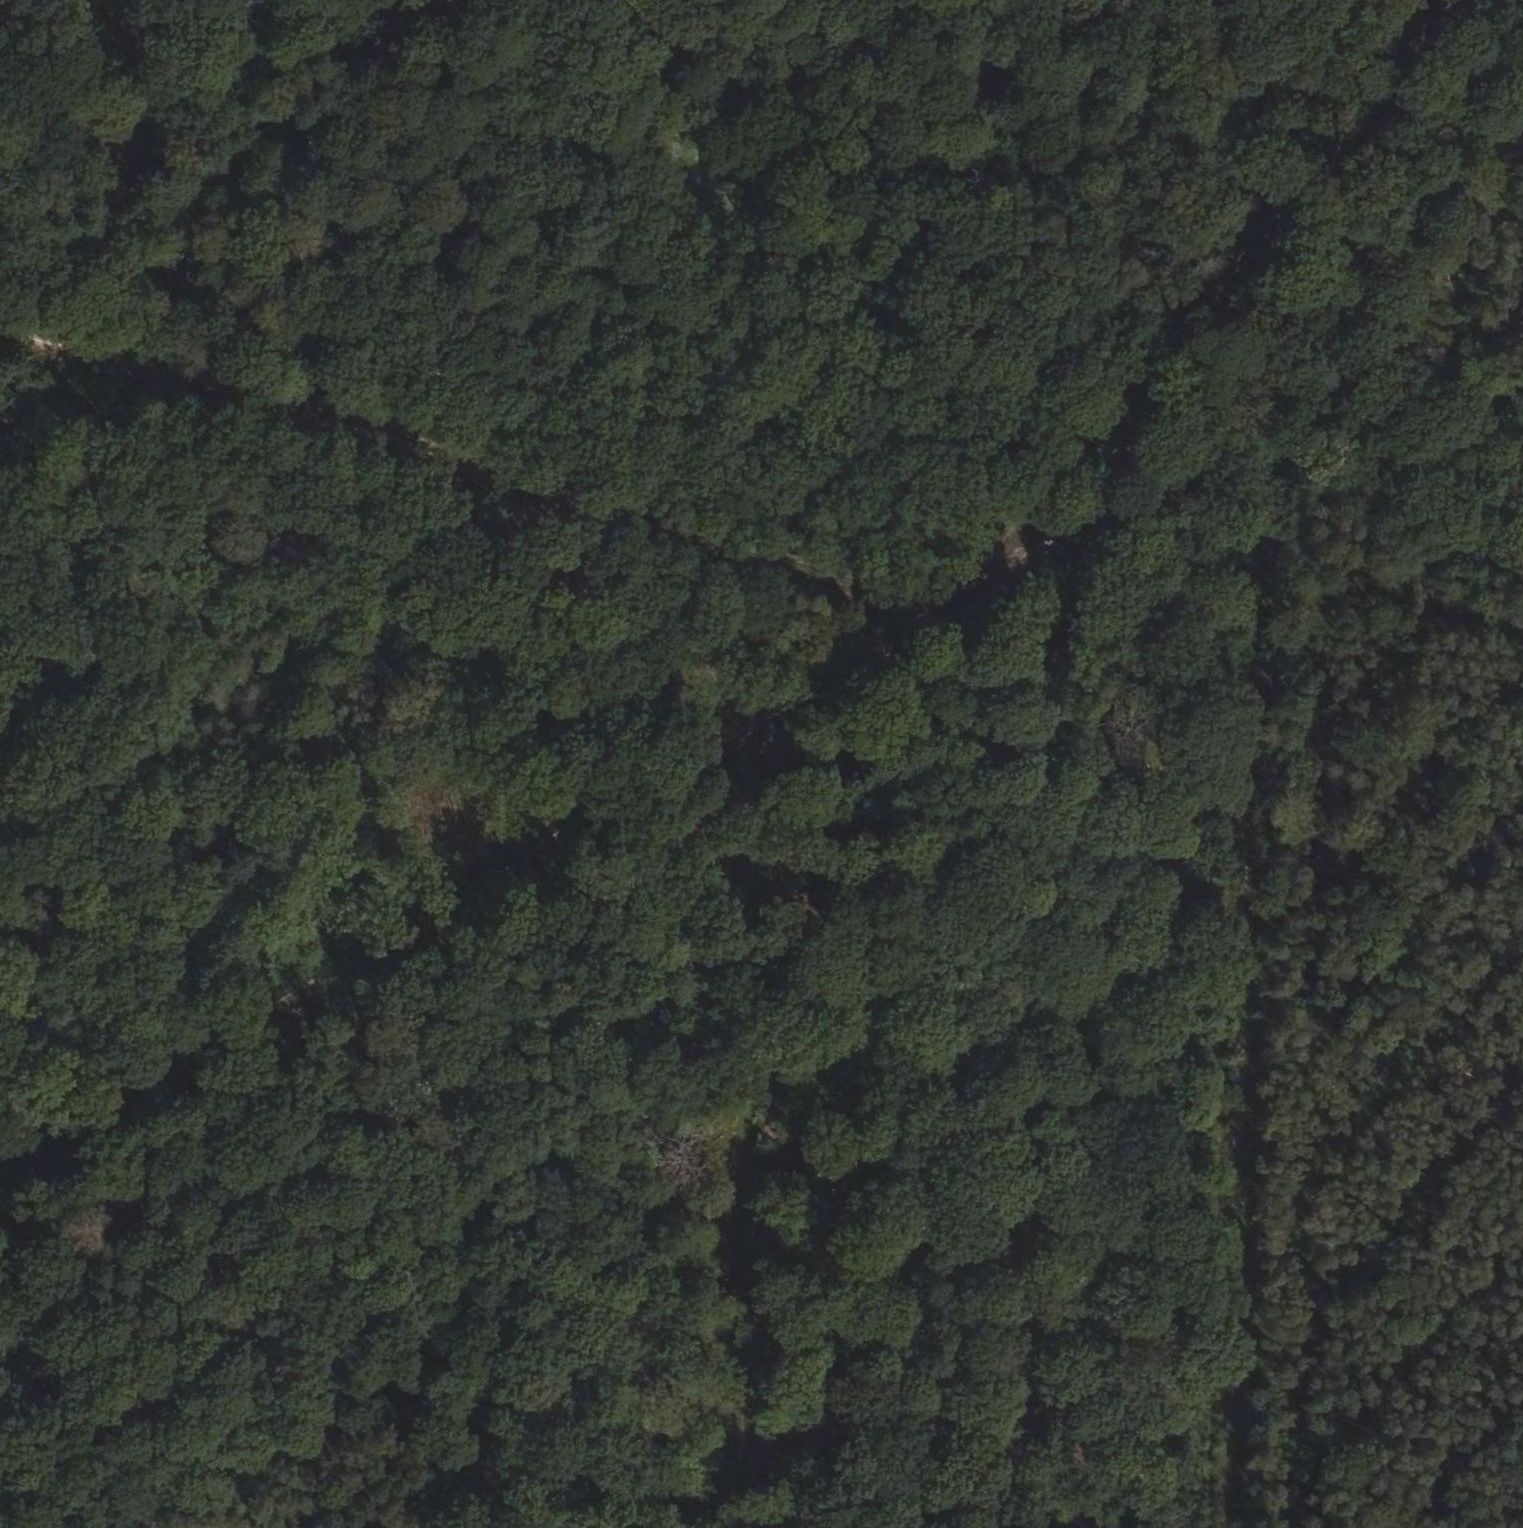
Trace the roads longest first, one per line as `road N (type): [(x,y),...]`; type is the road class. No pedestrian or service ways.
road 1 (track): [(1217,1527),(1252,475)]
road 2 (track): [(1522,589),(1252,475)]

